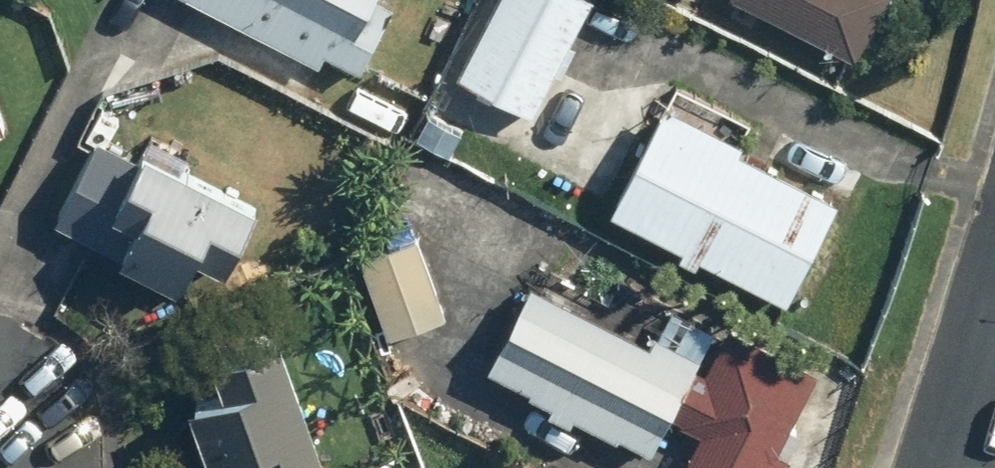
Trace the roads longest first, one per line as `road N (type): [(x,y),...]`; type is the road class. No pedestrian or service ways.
road 1 (residential): [(945,467),(994,320)]

